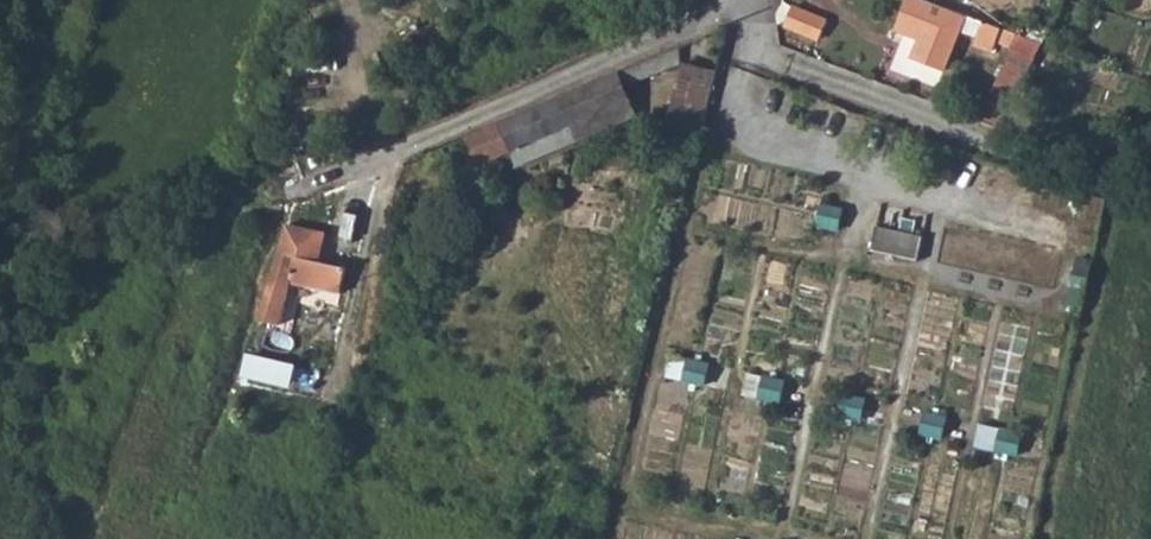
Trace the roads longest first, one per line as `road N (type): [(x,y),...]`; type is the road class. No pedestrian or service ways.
road 1 (track): [(753,0),(766,59),(1150,190)]
road 2 (track): [(0,312),(46,265),(386,153)]
road 3 (residential): [(386,153),(744,0)]

